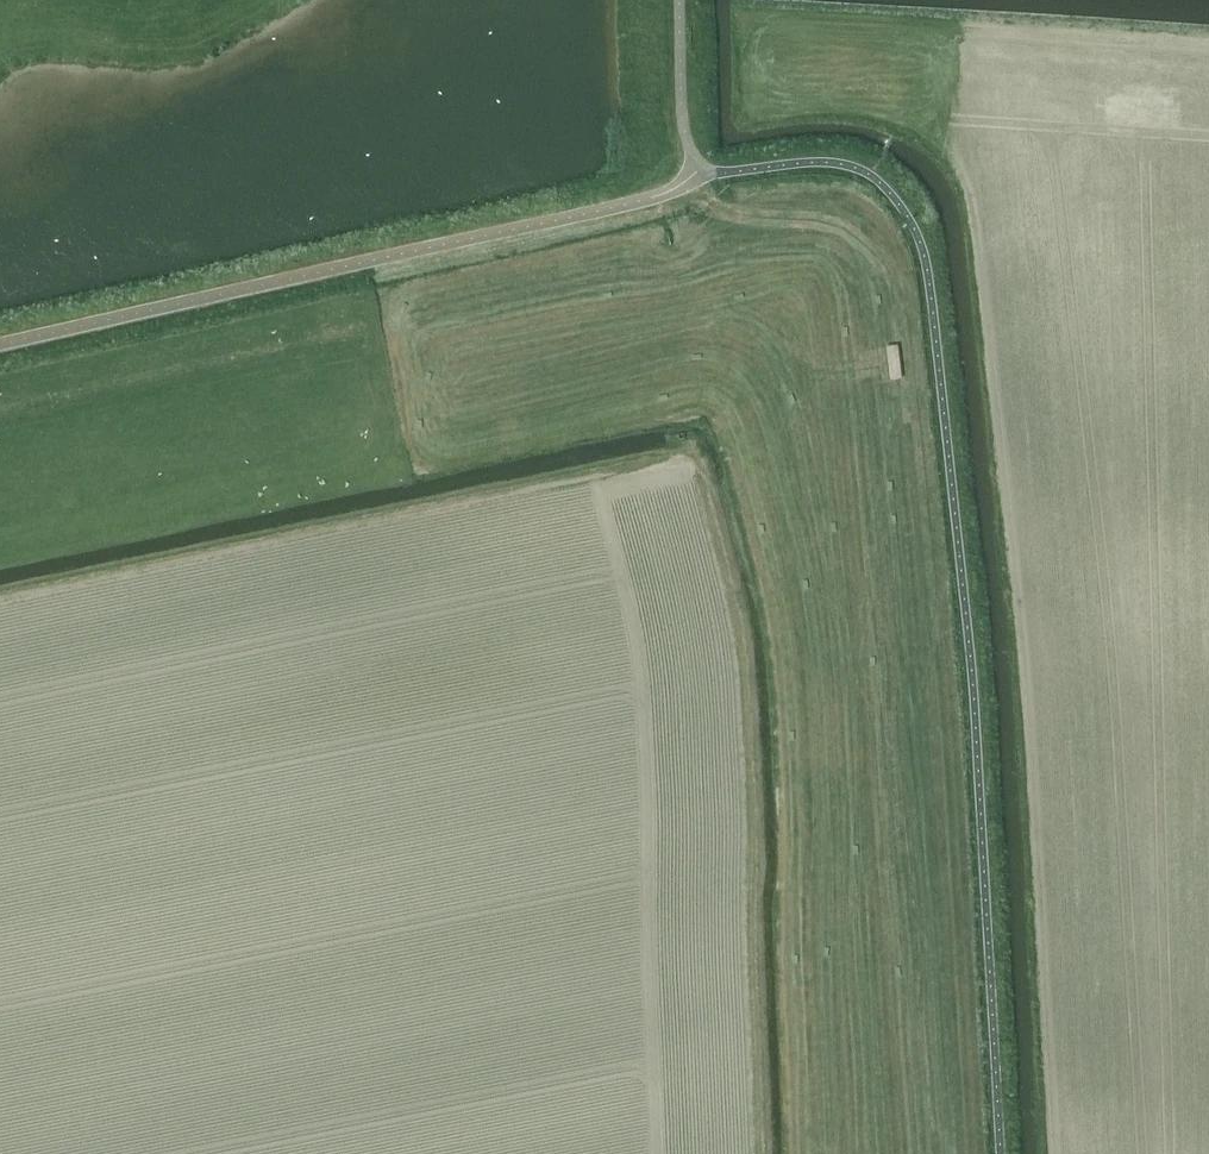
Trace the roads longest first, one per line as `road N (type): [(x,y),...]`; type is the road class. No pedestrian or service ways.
road 1 (track): [(685,184),(707,205),(843,231),(899,283),(956,761),(975,1153)]

